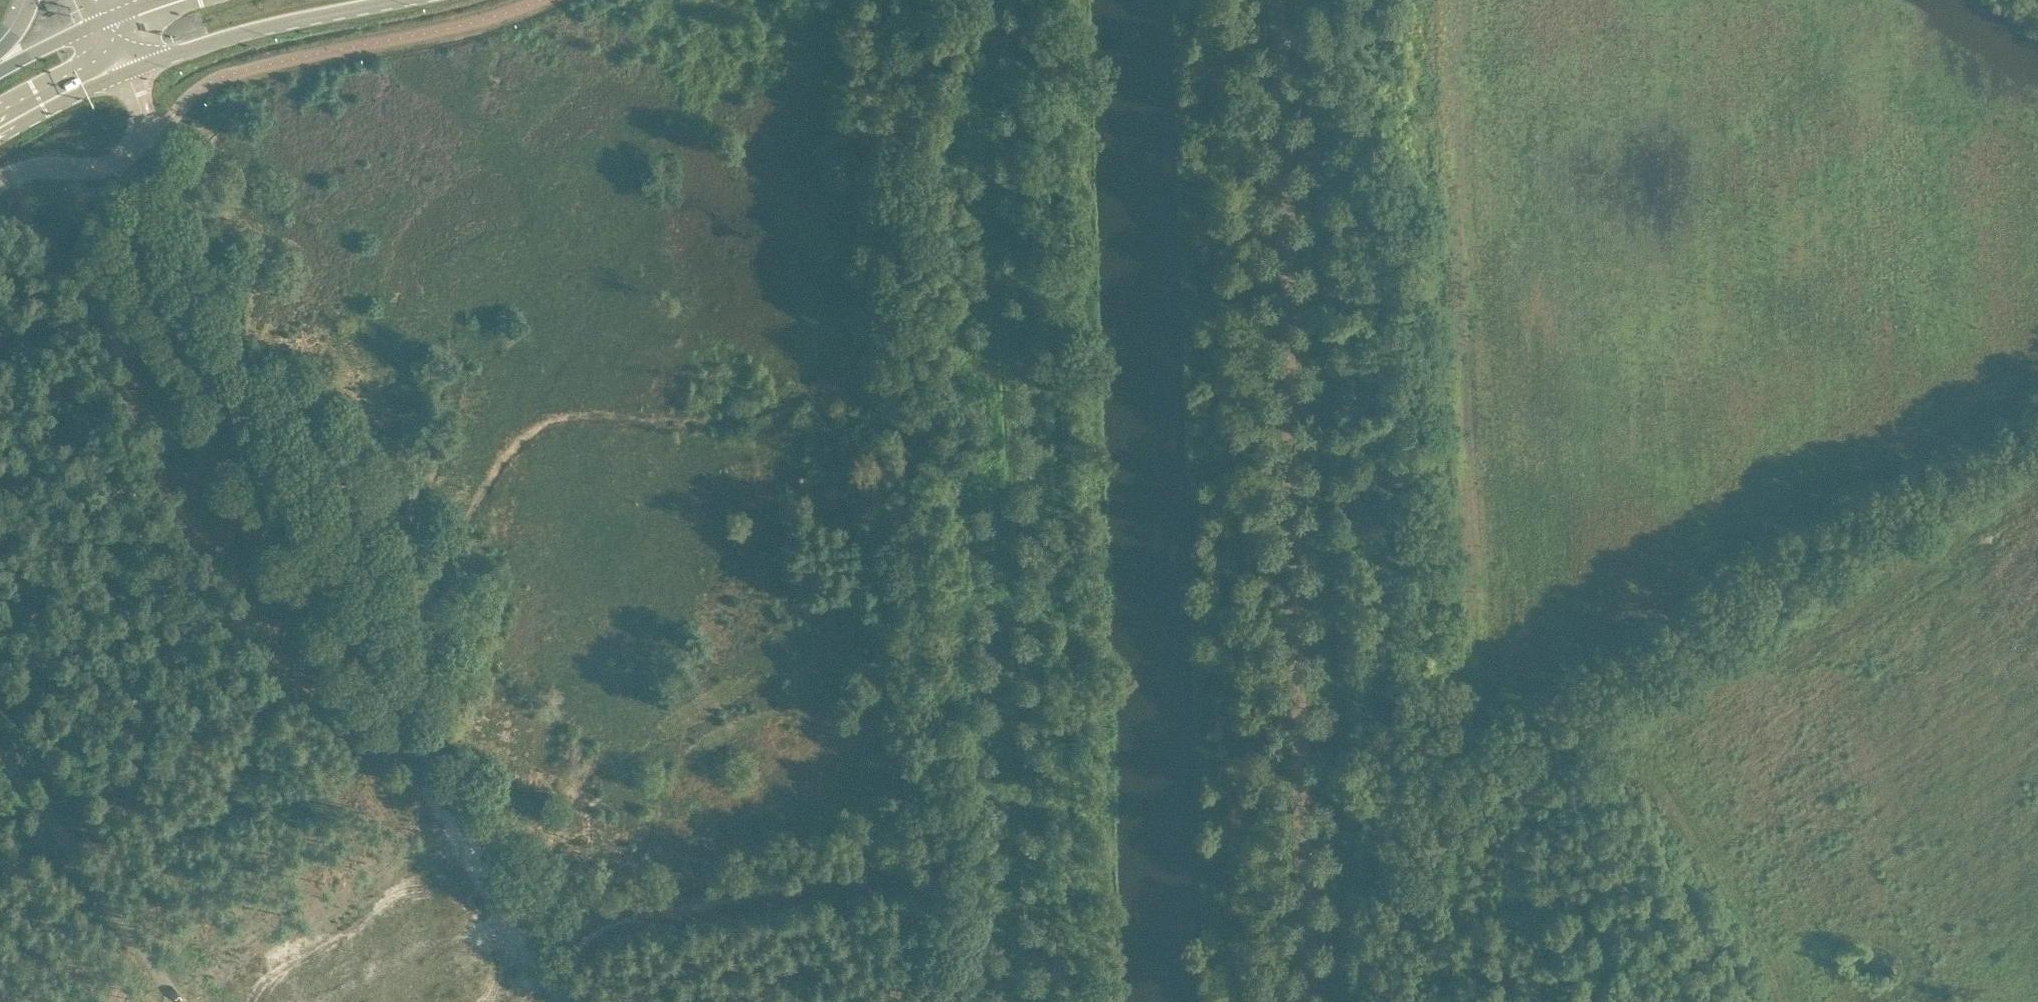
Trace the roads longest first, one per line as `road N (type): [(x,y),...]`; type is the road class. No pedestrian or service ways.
road 1 (unclassified): [(178,1001),(0,743)]
road 2 (secondary): [(128,66),(389,0)]
road 3 (unclassified): [(0,182),(85,172),(135,150),(141,108),(128,66)]
road 4 (secondary): [(0,121),(128,66)]

